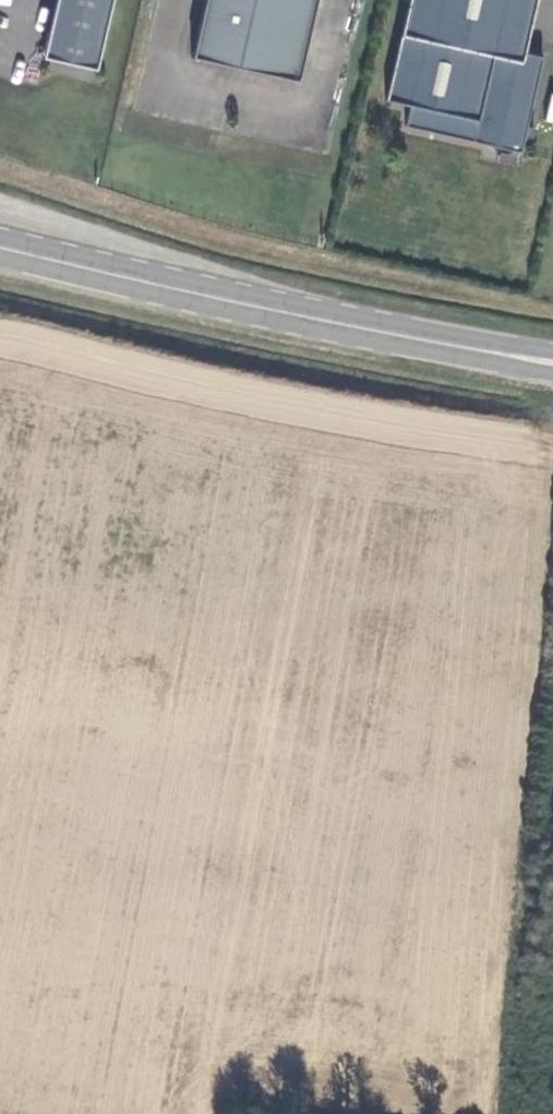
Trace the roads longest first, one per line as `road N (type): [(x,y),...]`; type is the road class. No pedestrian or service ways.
road 1 (secondary): [(1,243),(197,292),(552,359)]

